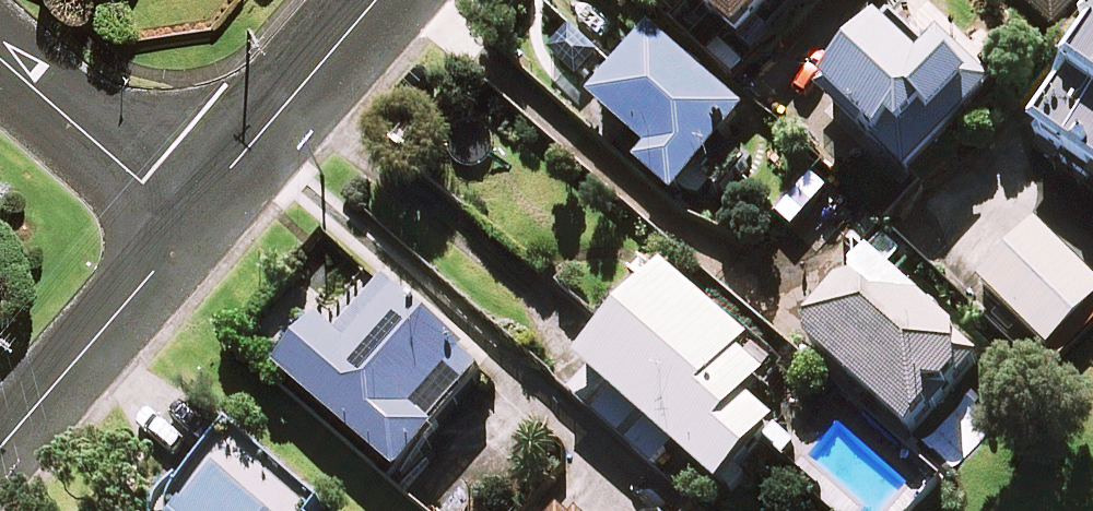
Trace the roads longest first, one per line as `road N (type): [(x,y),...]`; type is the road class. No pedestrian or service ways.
road 1 (residential): [(189,222),(156,274),(0,450)]
road 2 (residential): [(377,0),(189,222)]
road 3 (residential): [(0,59),(189,222)]

